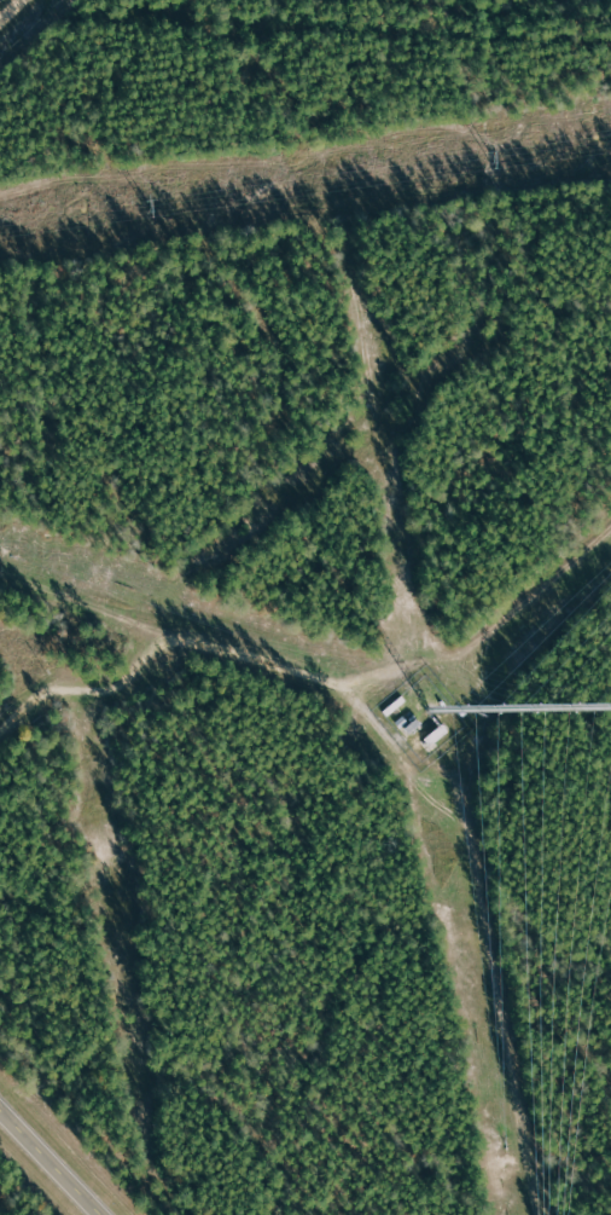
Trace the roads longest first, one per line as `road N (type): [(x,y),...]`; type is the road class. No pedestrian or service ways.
road 1 (tertiary): [(0,1110),(101,1214)]

